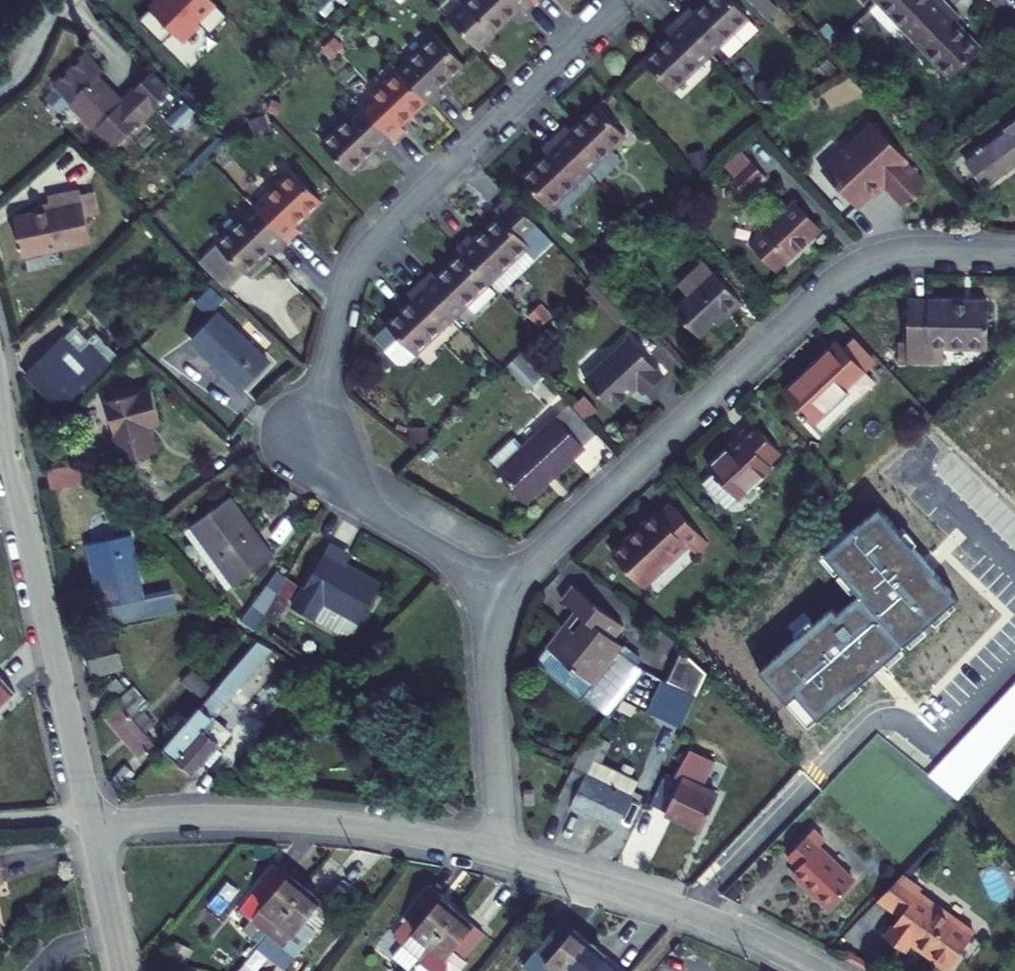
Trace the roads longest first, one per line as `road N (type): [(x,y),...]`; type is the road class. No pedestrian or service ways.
road 1 (residential): [(622,0),(370,244),(346,297),(313,434),(374,514),(512,594)]
road 2 (residential): [(1014,253),(907,250),(851,270),(543,552),(512,594)]
road 3 (residential): [(0,402),(90,816)]
road 4 (residential): [(90,816),(294,817),(493,854)]
road 5 (residential): [(493,854),(694,915),(820,970)]
road 6 (residential): [(512,594),(494,654),(493,854)]
road 7 (residential): [(90,816),(122,970)]

